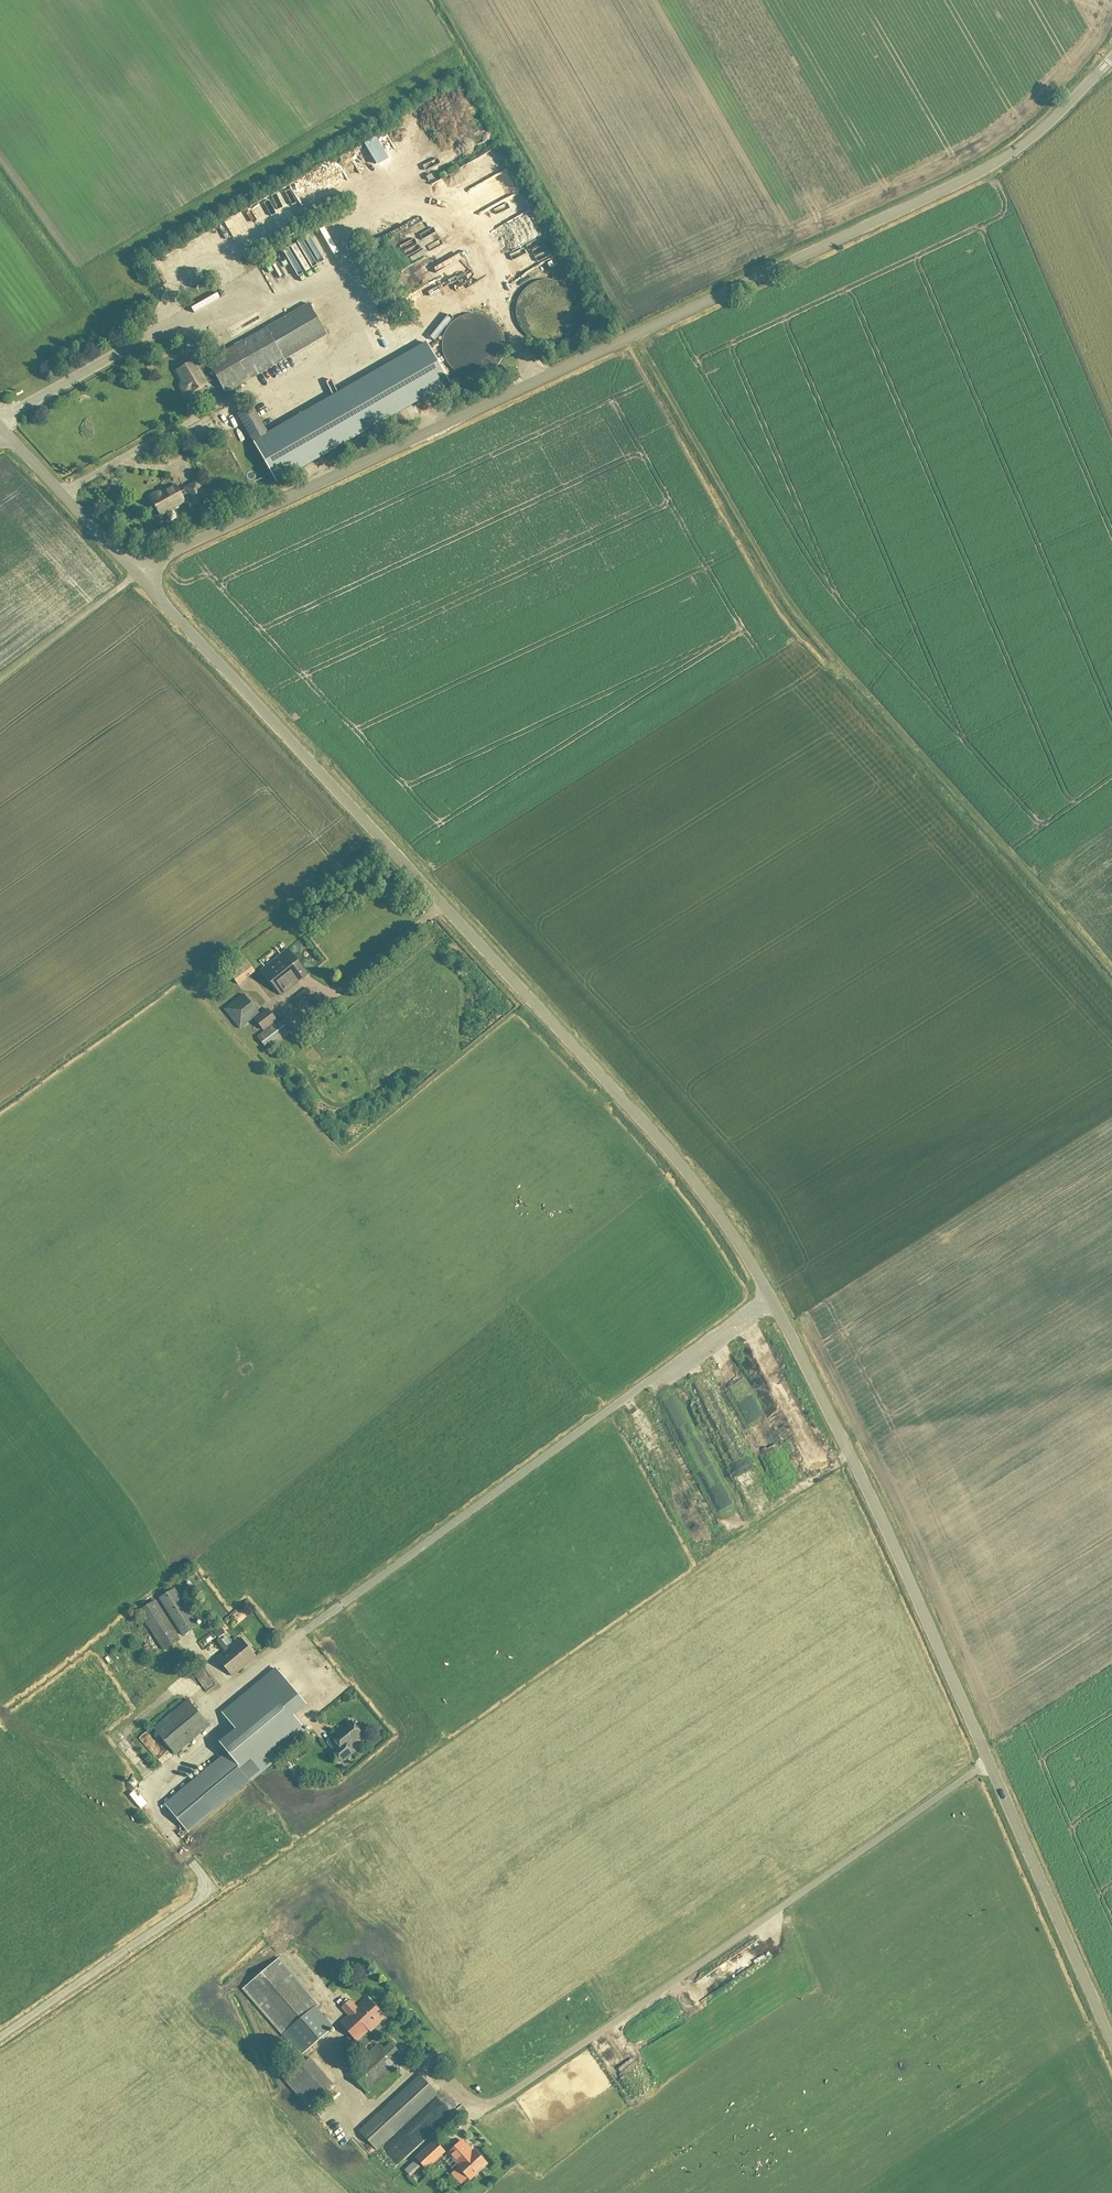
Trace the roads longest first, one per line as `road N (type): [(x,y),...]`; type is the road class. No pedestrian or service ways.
road 1 (unclassified): [(1111,2037),(819,1378),(720,1211),(134,568)]
road 2 (unclassified): [(134,568),(987,170),(1058,115),(1111,57)]
road 3 (unclassified): [(134,568),(3,432)]

